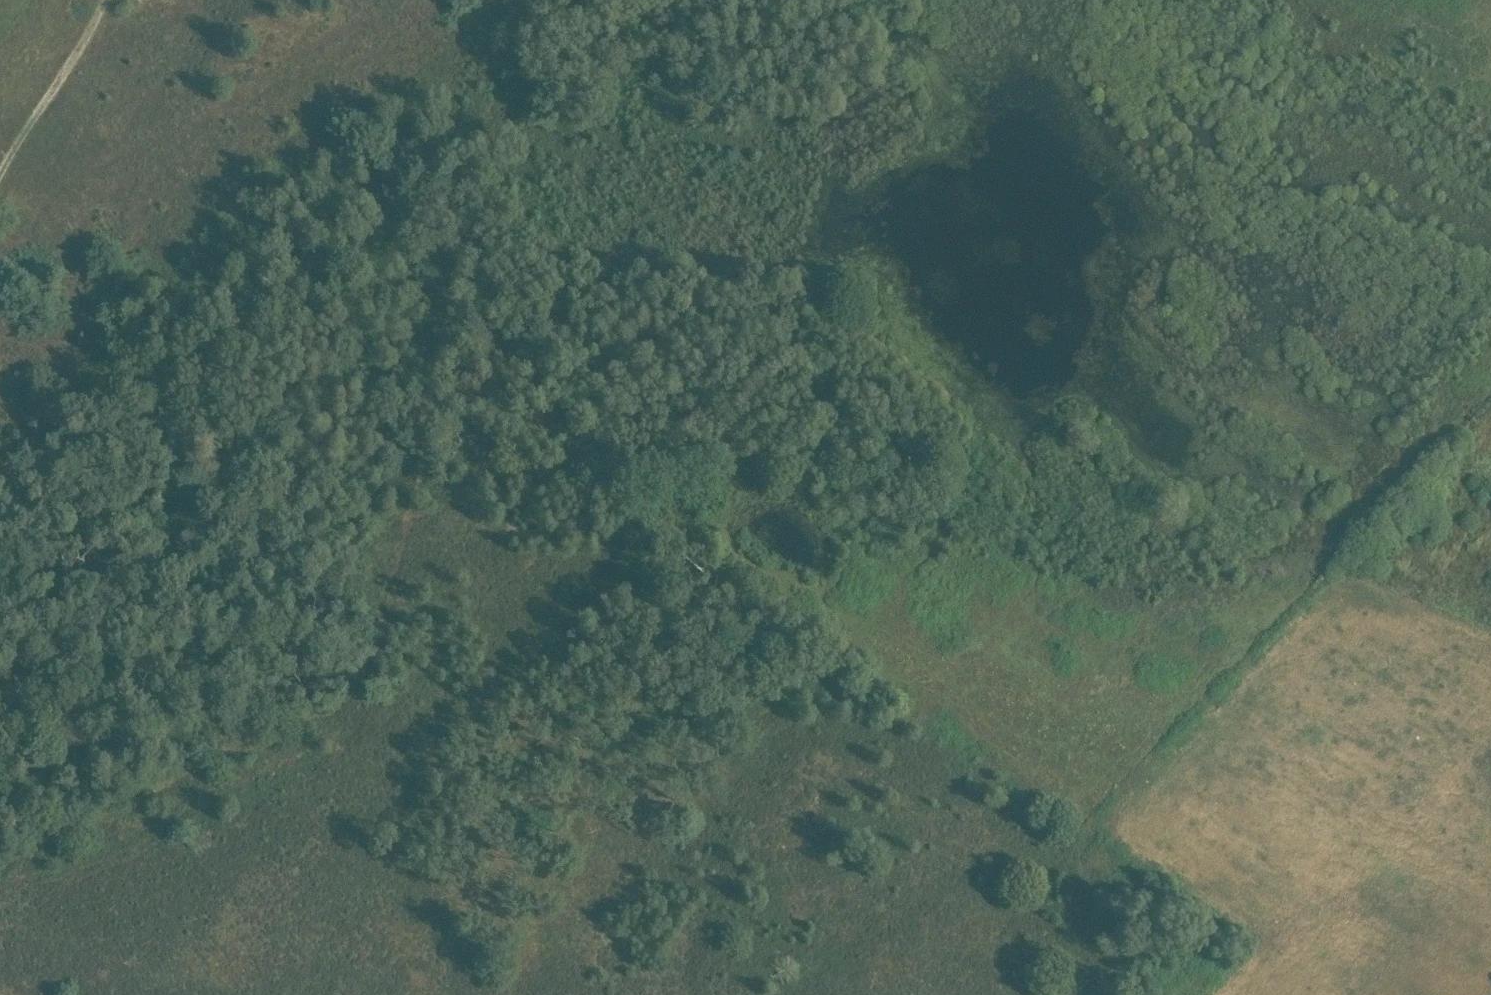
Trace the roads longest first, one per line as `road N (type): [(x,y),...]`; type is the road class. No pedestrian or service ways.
road 1 (track): [(0,864),(351,690),(376,646),(419,471)]
road 2 (track): [(120,0),(0,206)]

